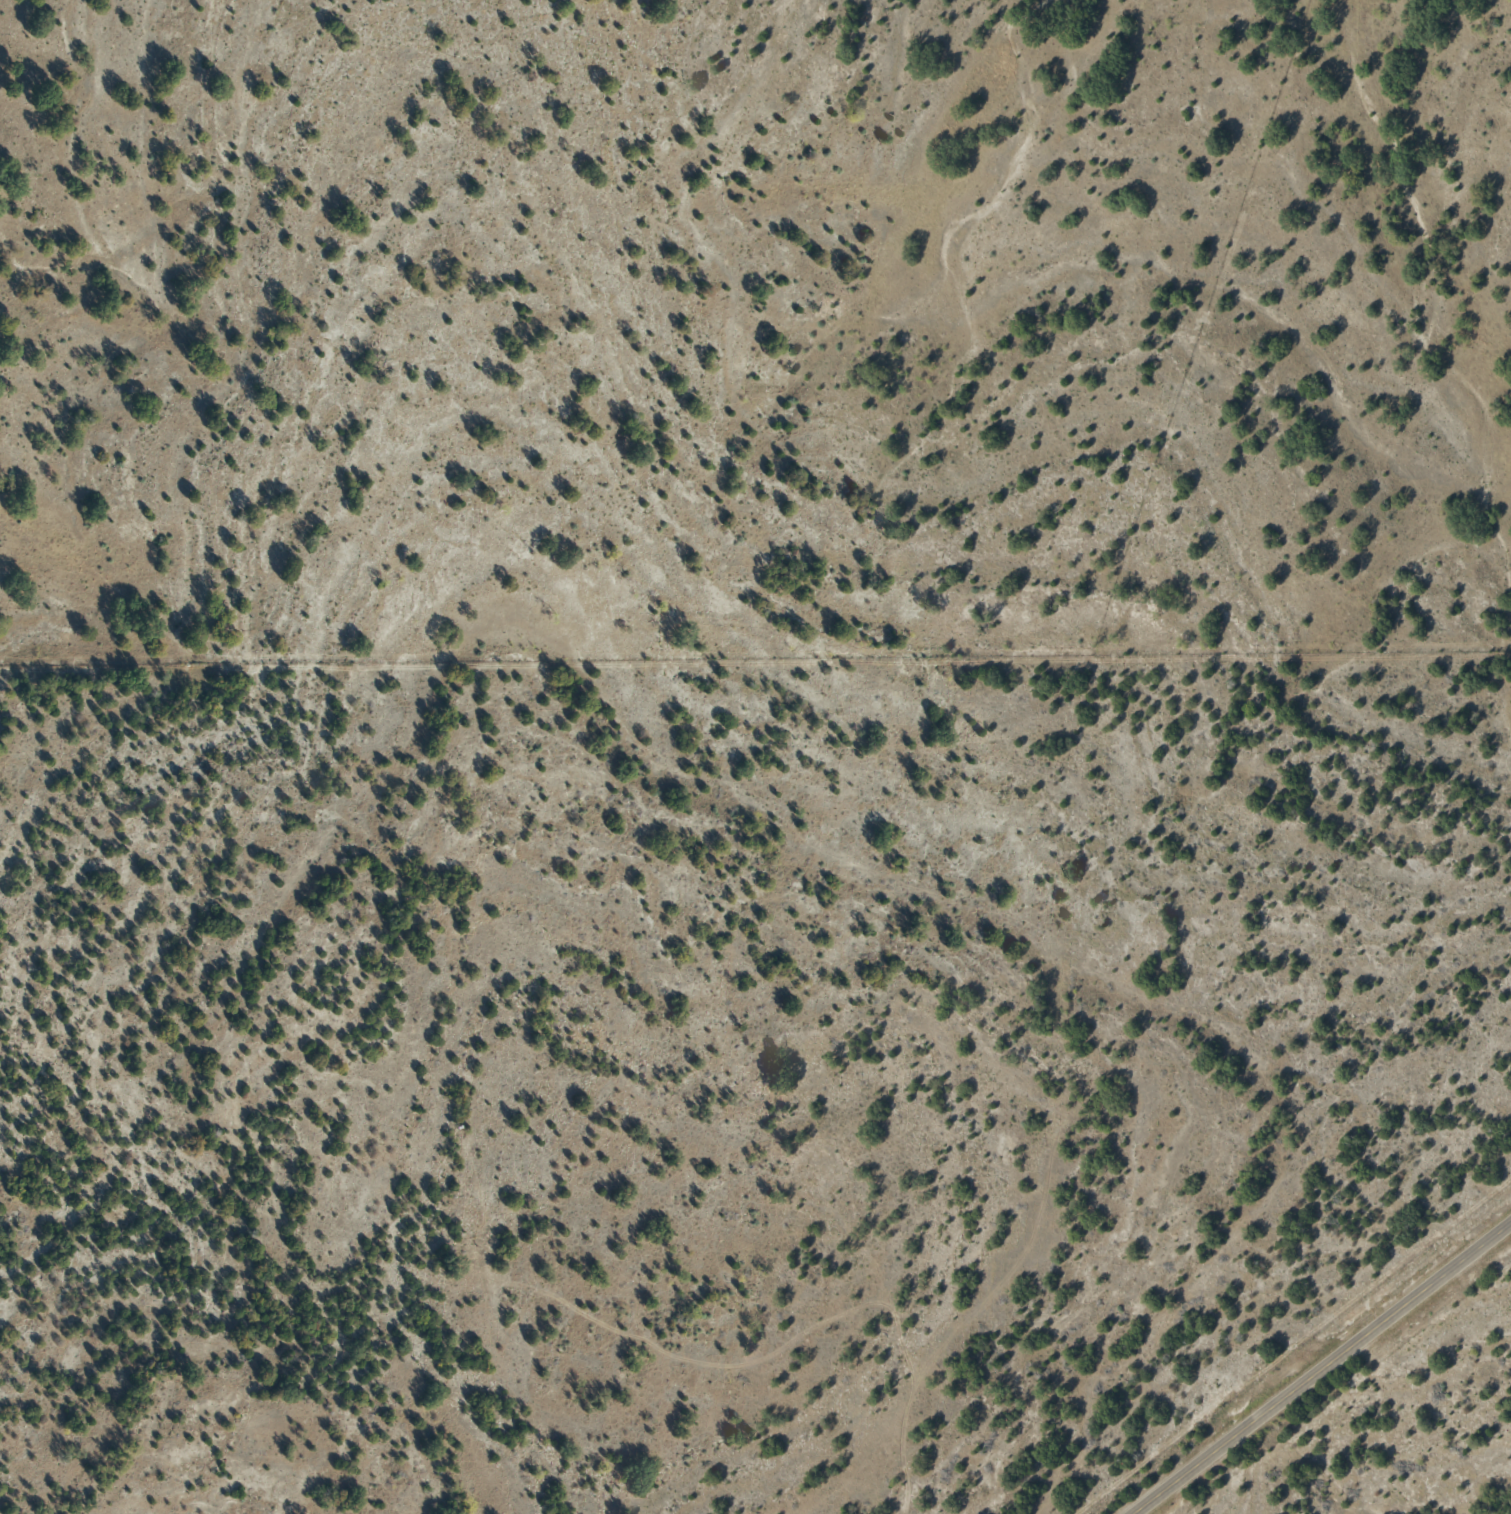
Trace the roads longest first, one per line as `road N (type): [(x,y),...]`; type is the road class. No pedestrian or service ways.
road 1 (secondary): [(1139,1513),(1510,1227)]

